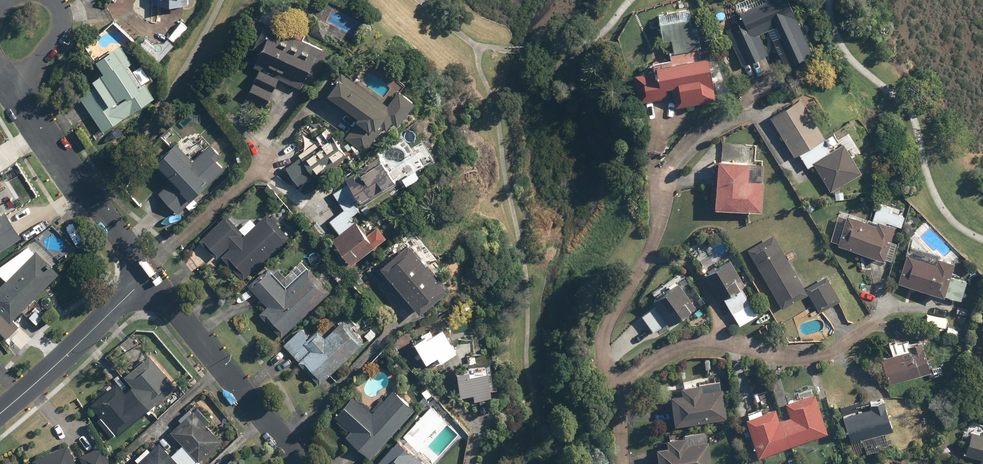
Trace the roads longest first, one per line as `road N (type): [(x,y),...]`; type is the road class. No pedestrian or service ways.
road 1 (residential): [(302,463),(147,279)]
road 2 (residential): [(9,87),(147,279)]
road 3 (residential): [(0,412),(147,279)]

